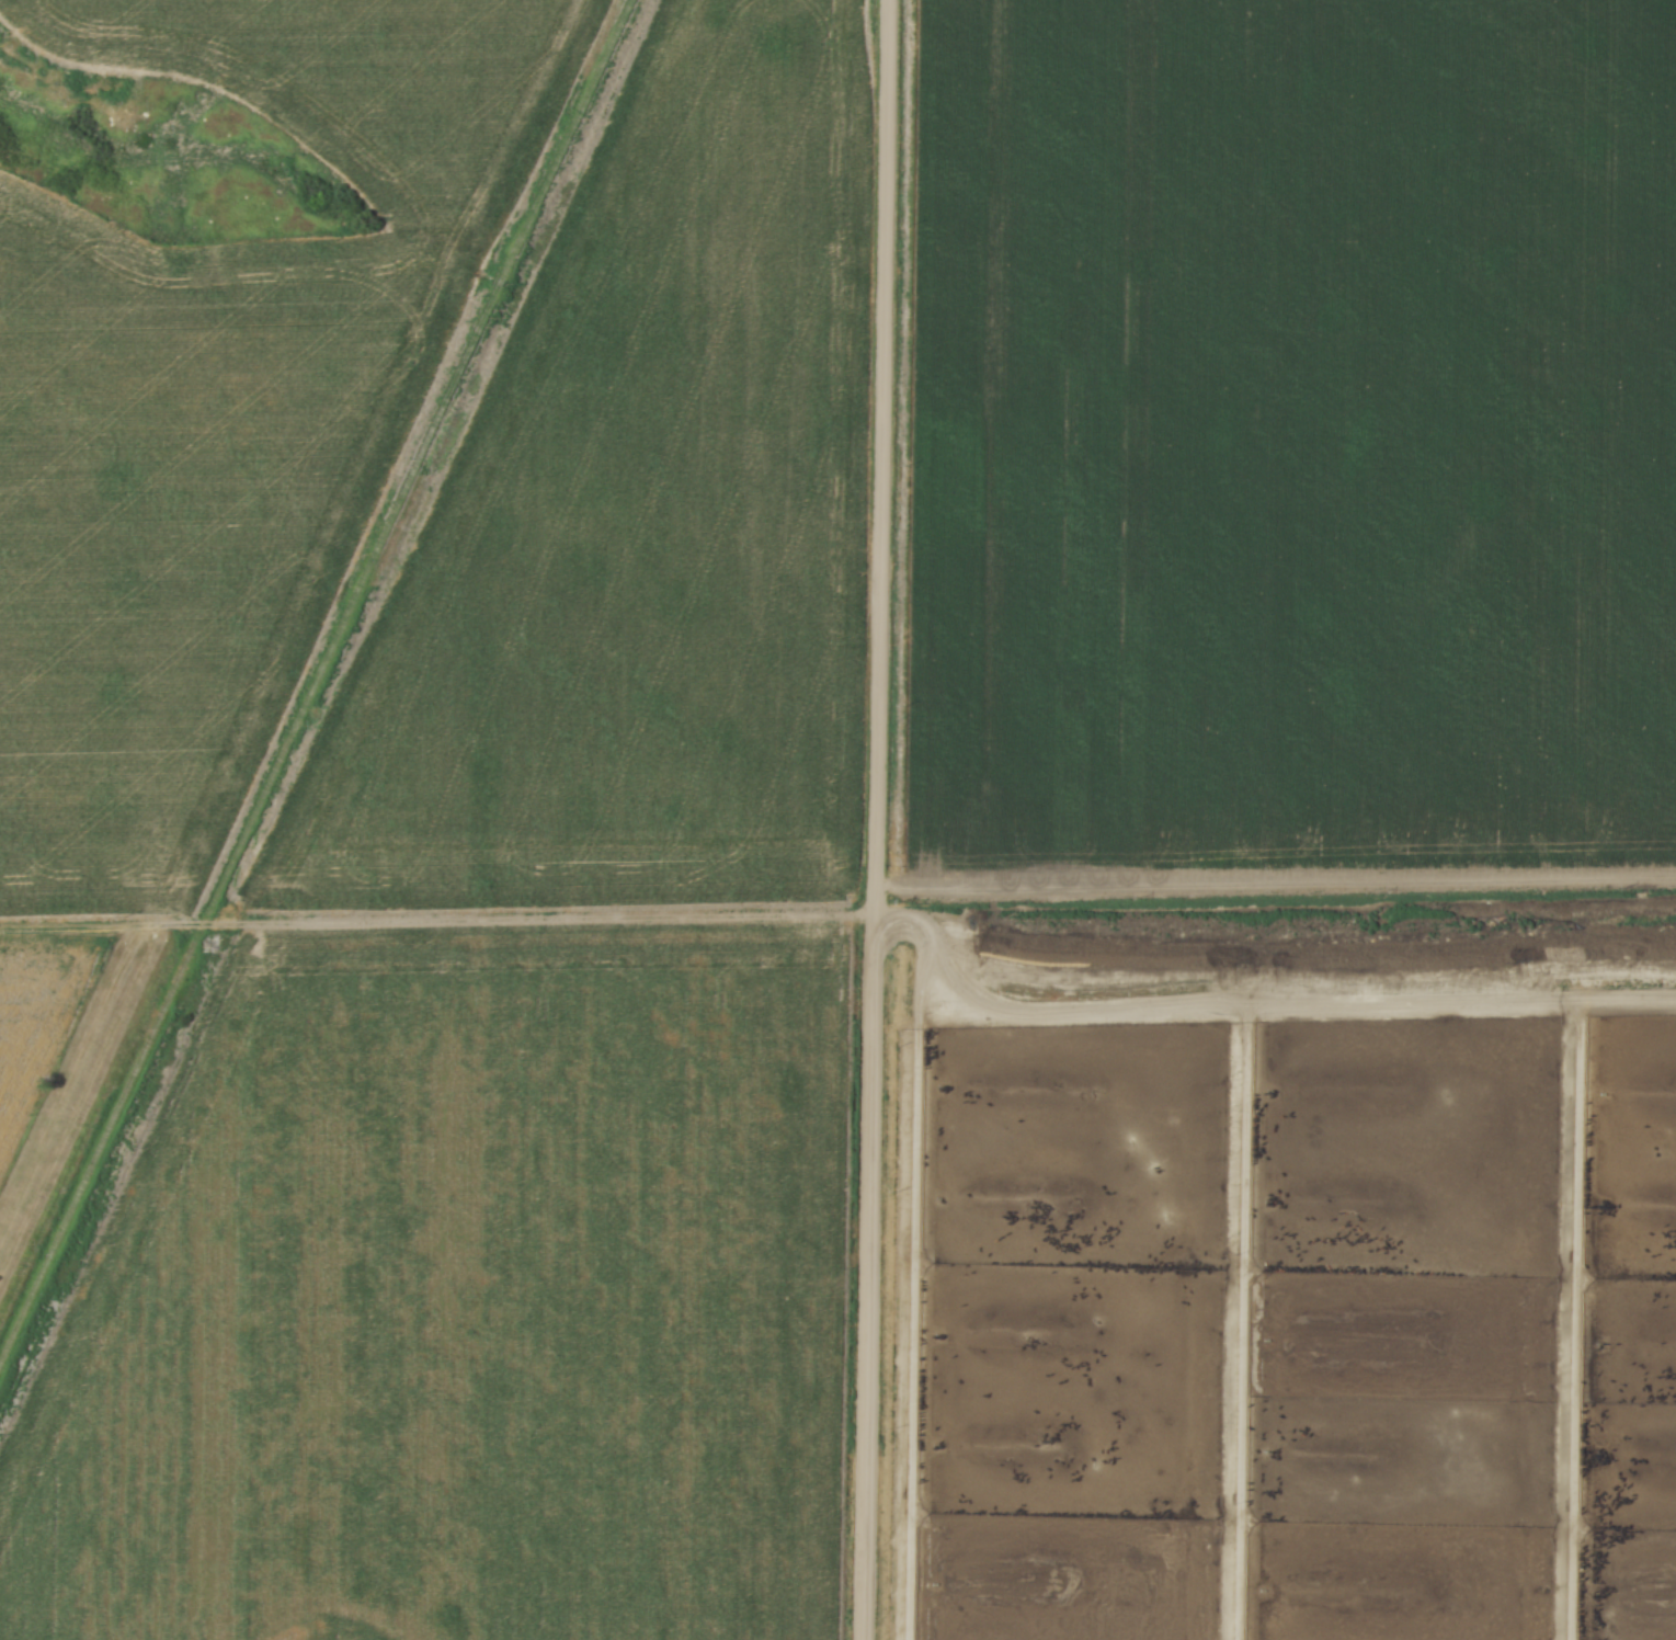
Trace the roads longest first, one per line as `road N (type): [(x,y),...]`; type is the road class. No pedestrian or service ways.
road 1 (residential): [(862,1639),(888,0)]

